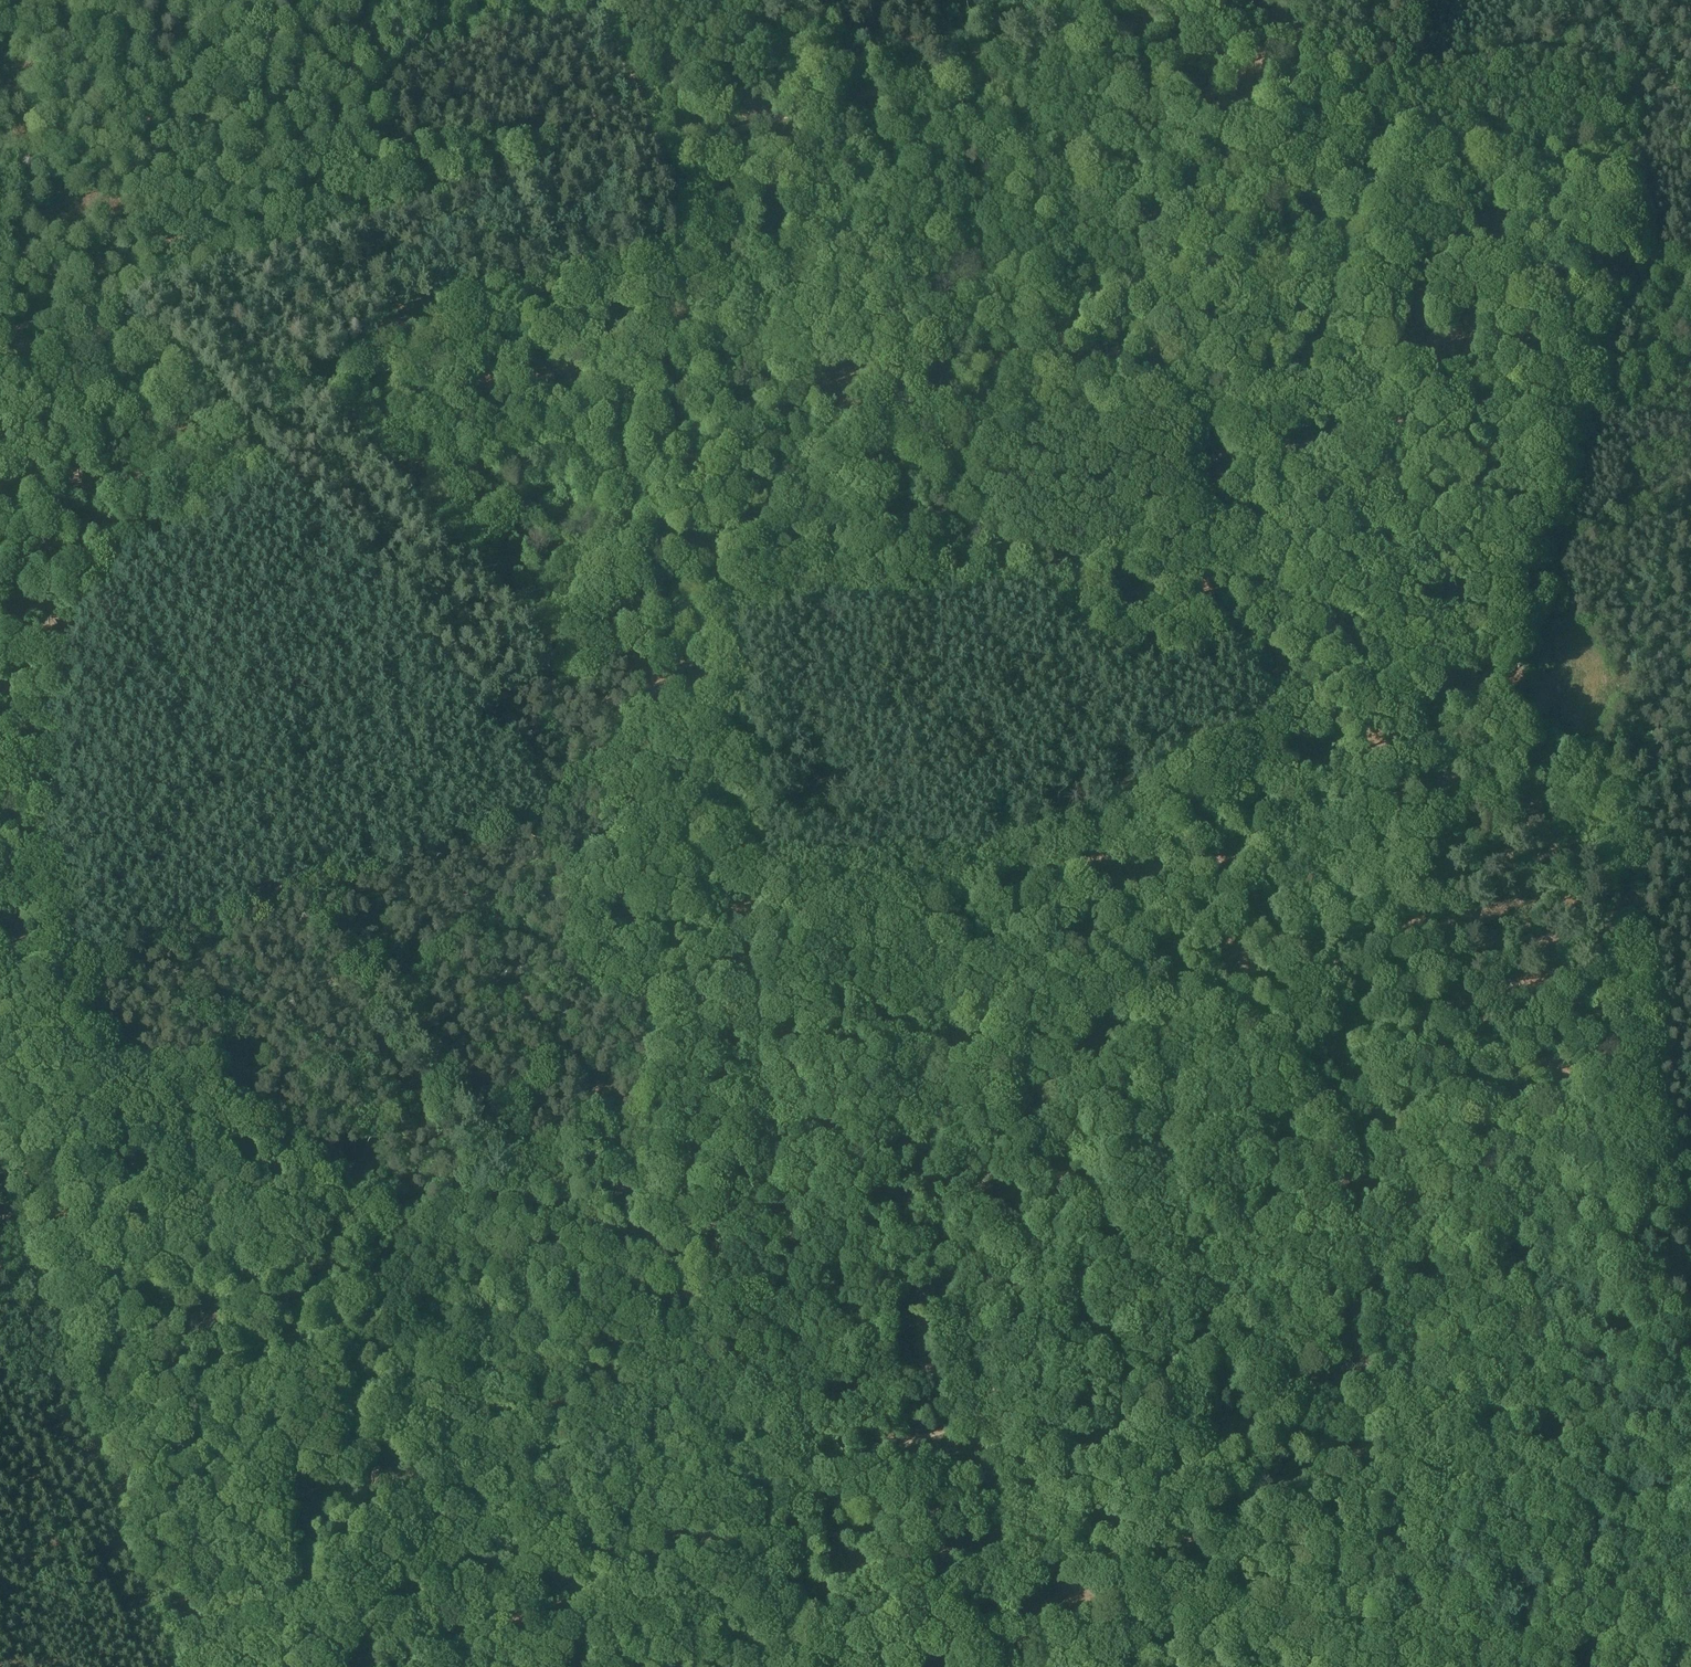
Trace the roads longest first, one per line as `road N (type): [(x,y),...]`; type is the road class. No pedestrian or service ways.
road 1 (track): [(258,1666),(1066,1390),(1690,1160)]
road 2 (track): [(0,324),(1222,0)]
road 3 (track): [(181,1666),(0,1147)]

